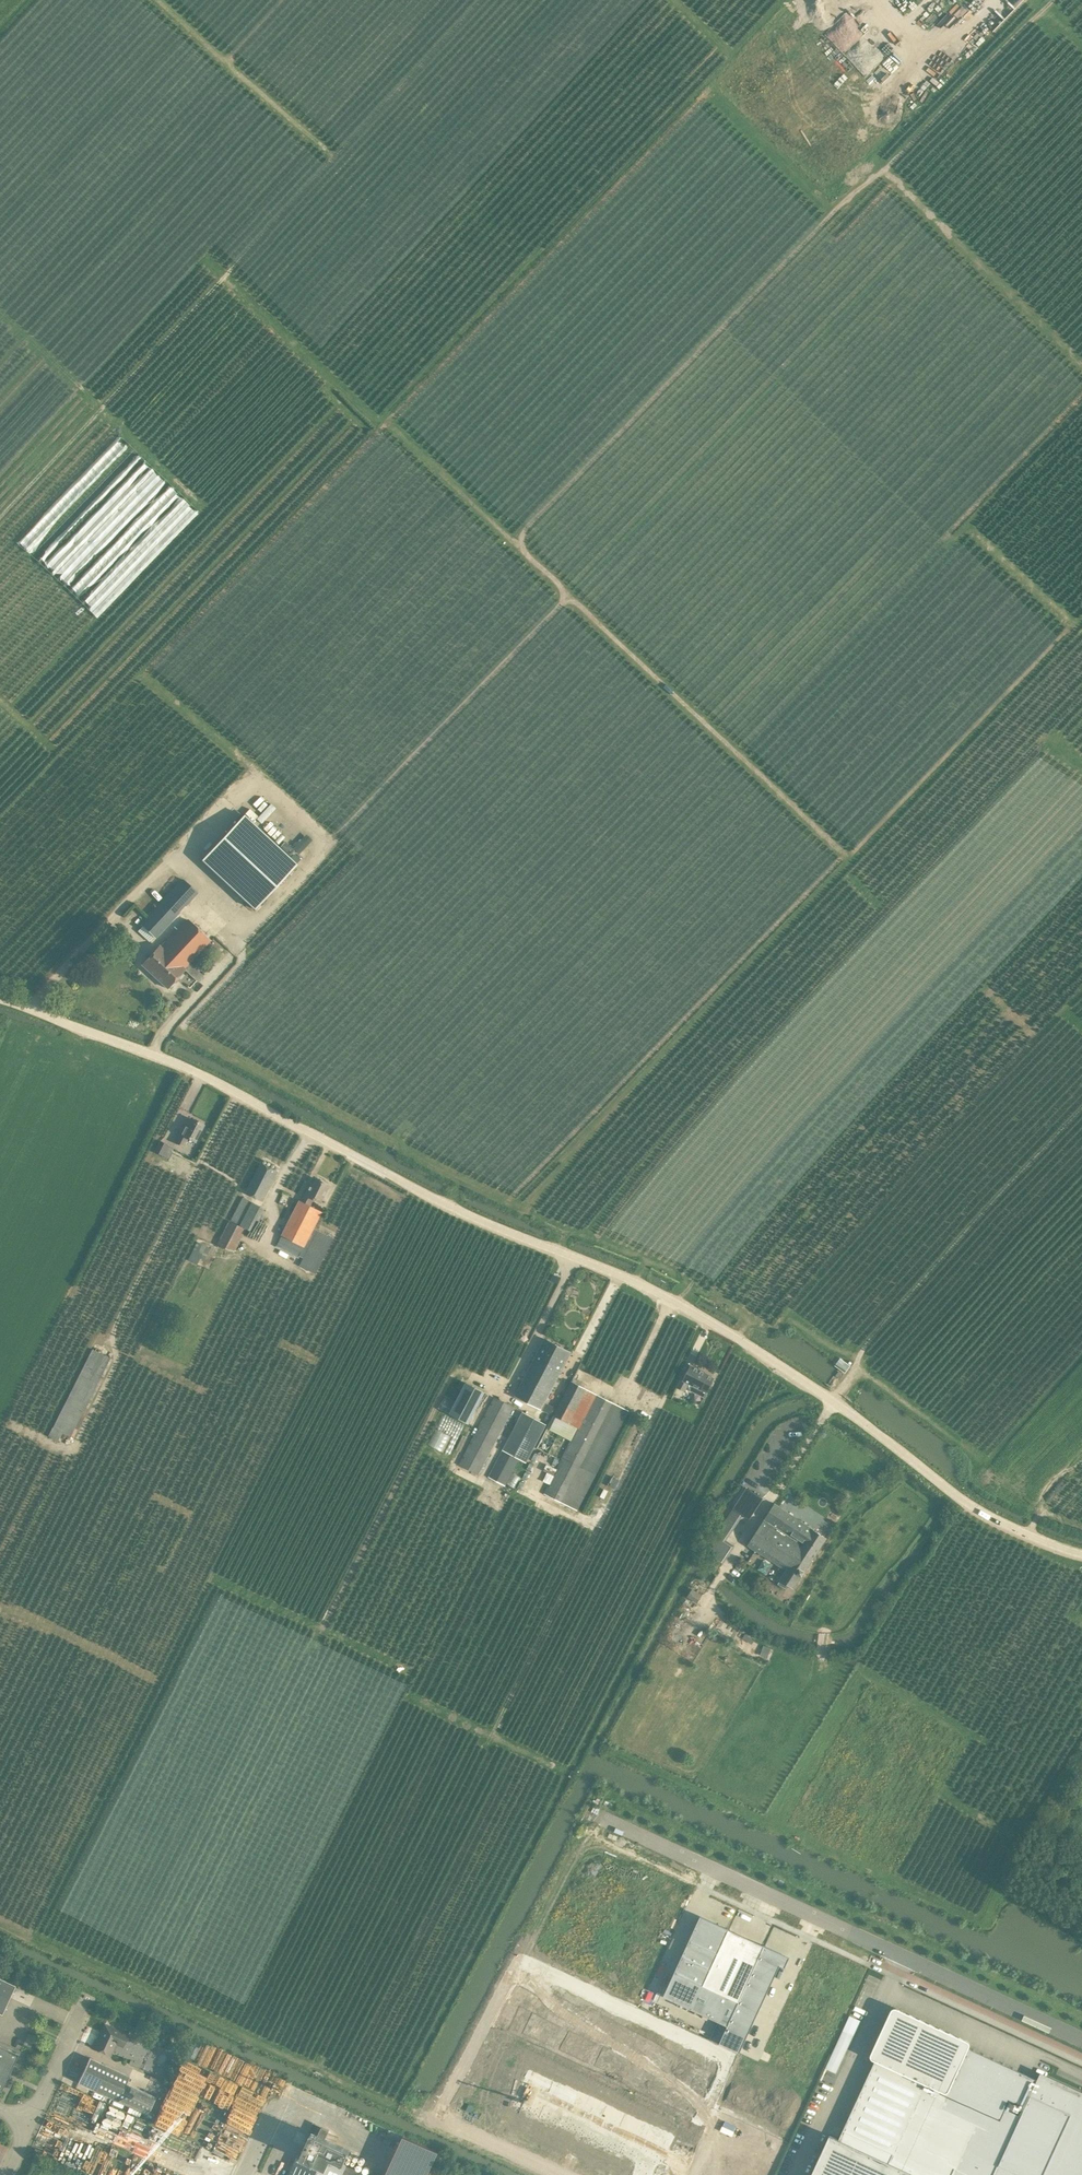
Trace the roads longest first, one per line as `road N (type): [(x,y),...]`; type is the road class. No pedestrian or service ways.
road 1 (unclassified): [(1081,1554),(949,1490),(811,1386),(670,1299),(457,1209),(198,1074),(0,1000)]
road 2 (track): [(1052,0),(522,533),(524,551),(565,591),(558,609),(339,836)]
road 3 (unclassified): [(590,1812),(1081,2040)]
road 4 (track): [(565,596),(849,859)]
road 5 (track): [(206,259),(385,422)]
road 6 (track): [(521,546),(385,422)]
road 7 (unclassified): [(31,2121),(87,2003)]

